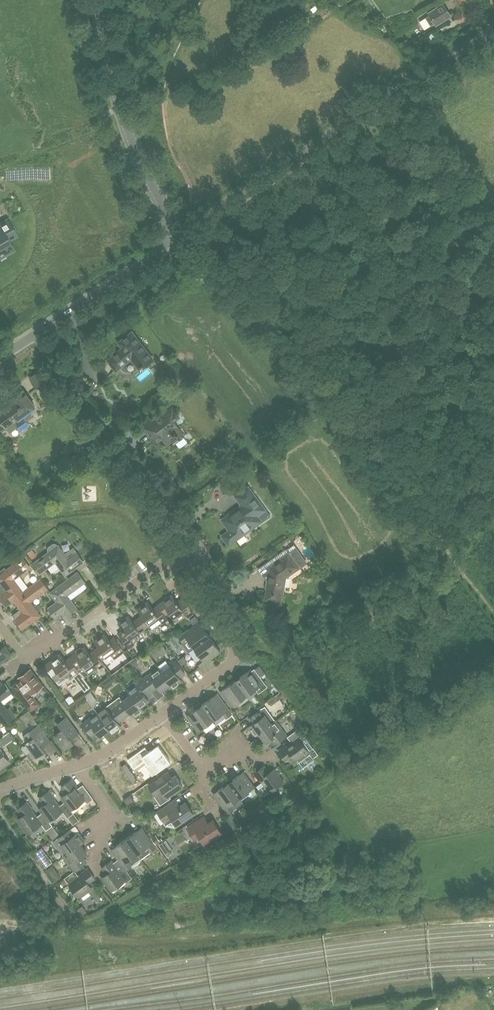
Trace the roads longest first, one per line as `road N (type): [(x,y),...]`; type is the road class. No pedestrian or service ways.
road 1 (unclassified): [(170,222),(206,214),(493,30)]
road 2 (tertiary): [(170,222),(119,103),(103,0)]
road 3 (residential): [(180,572),(158,566),(26,661),(0,625)]
road 4 (tertiary): [(0,357),(162,251),(170,222)]
road 5 (residential): [(161,713),(235,656),(180,572)]
road 6 (residential): [(204,554),(116,438)]
road 7 (residential): [(244,744),(204,773),(161,713)]

